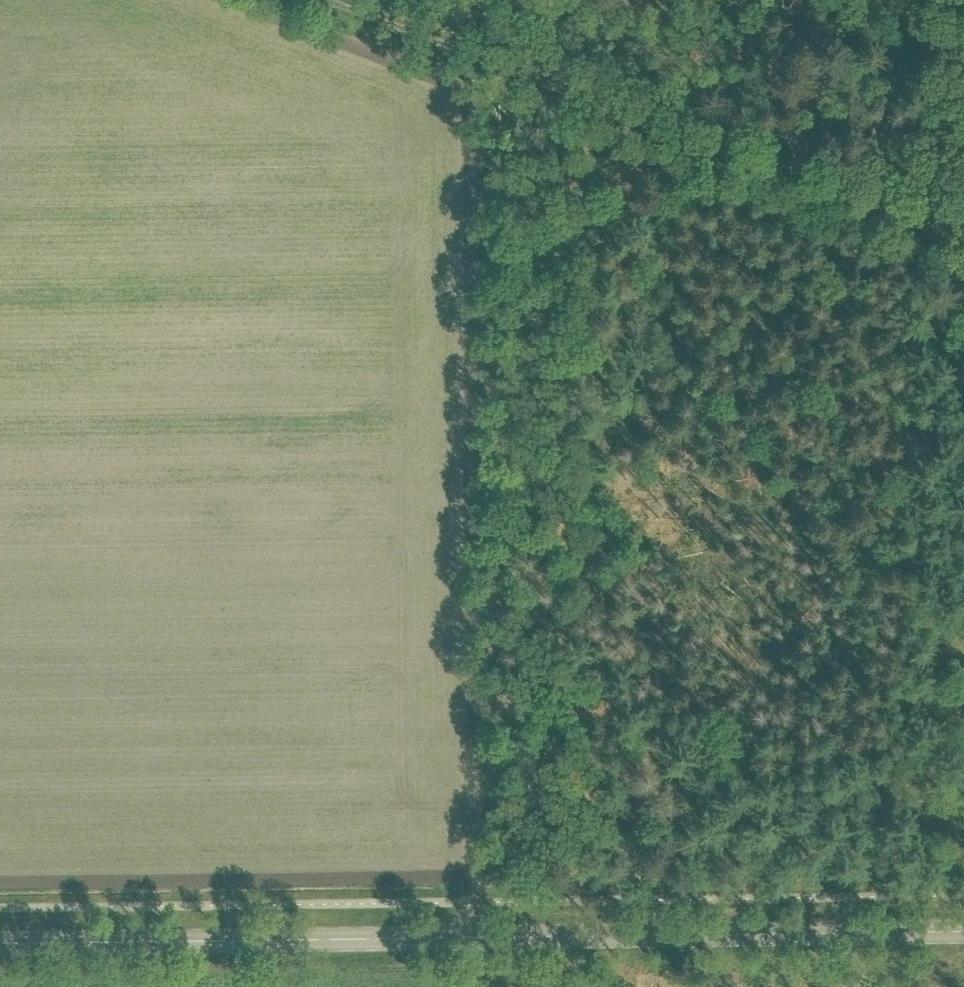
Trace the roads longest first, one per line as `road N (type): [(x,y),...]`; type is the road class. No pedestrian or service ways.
road 1 (tertiary): [(963,928),(0,941)]
road 2 (track): [(316,0),(963,244)]
road 3 (track): [(901,220),(930,0)]

